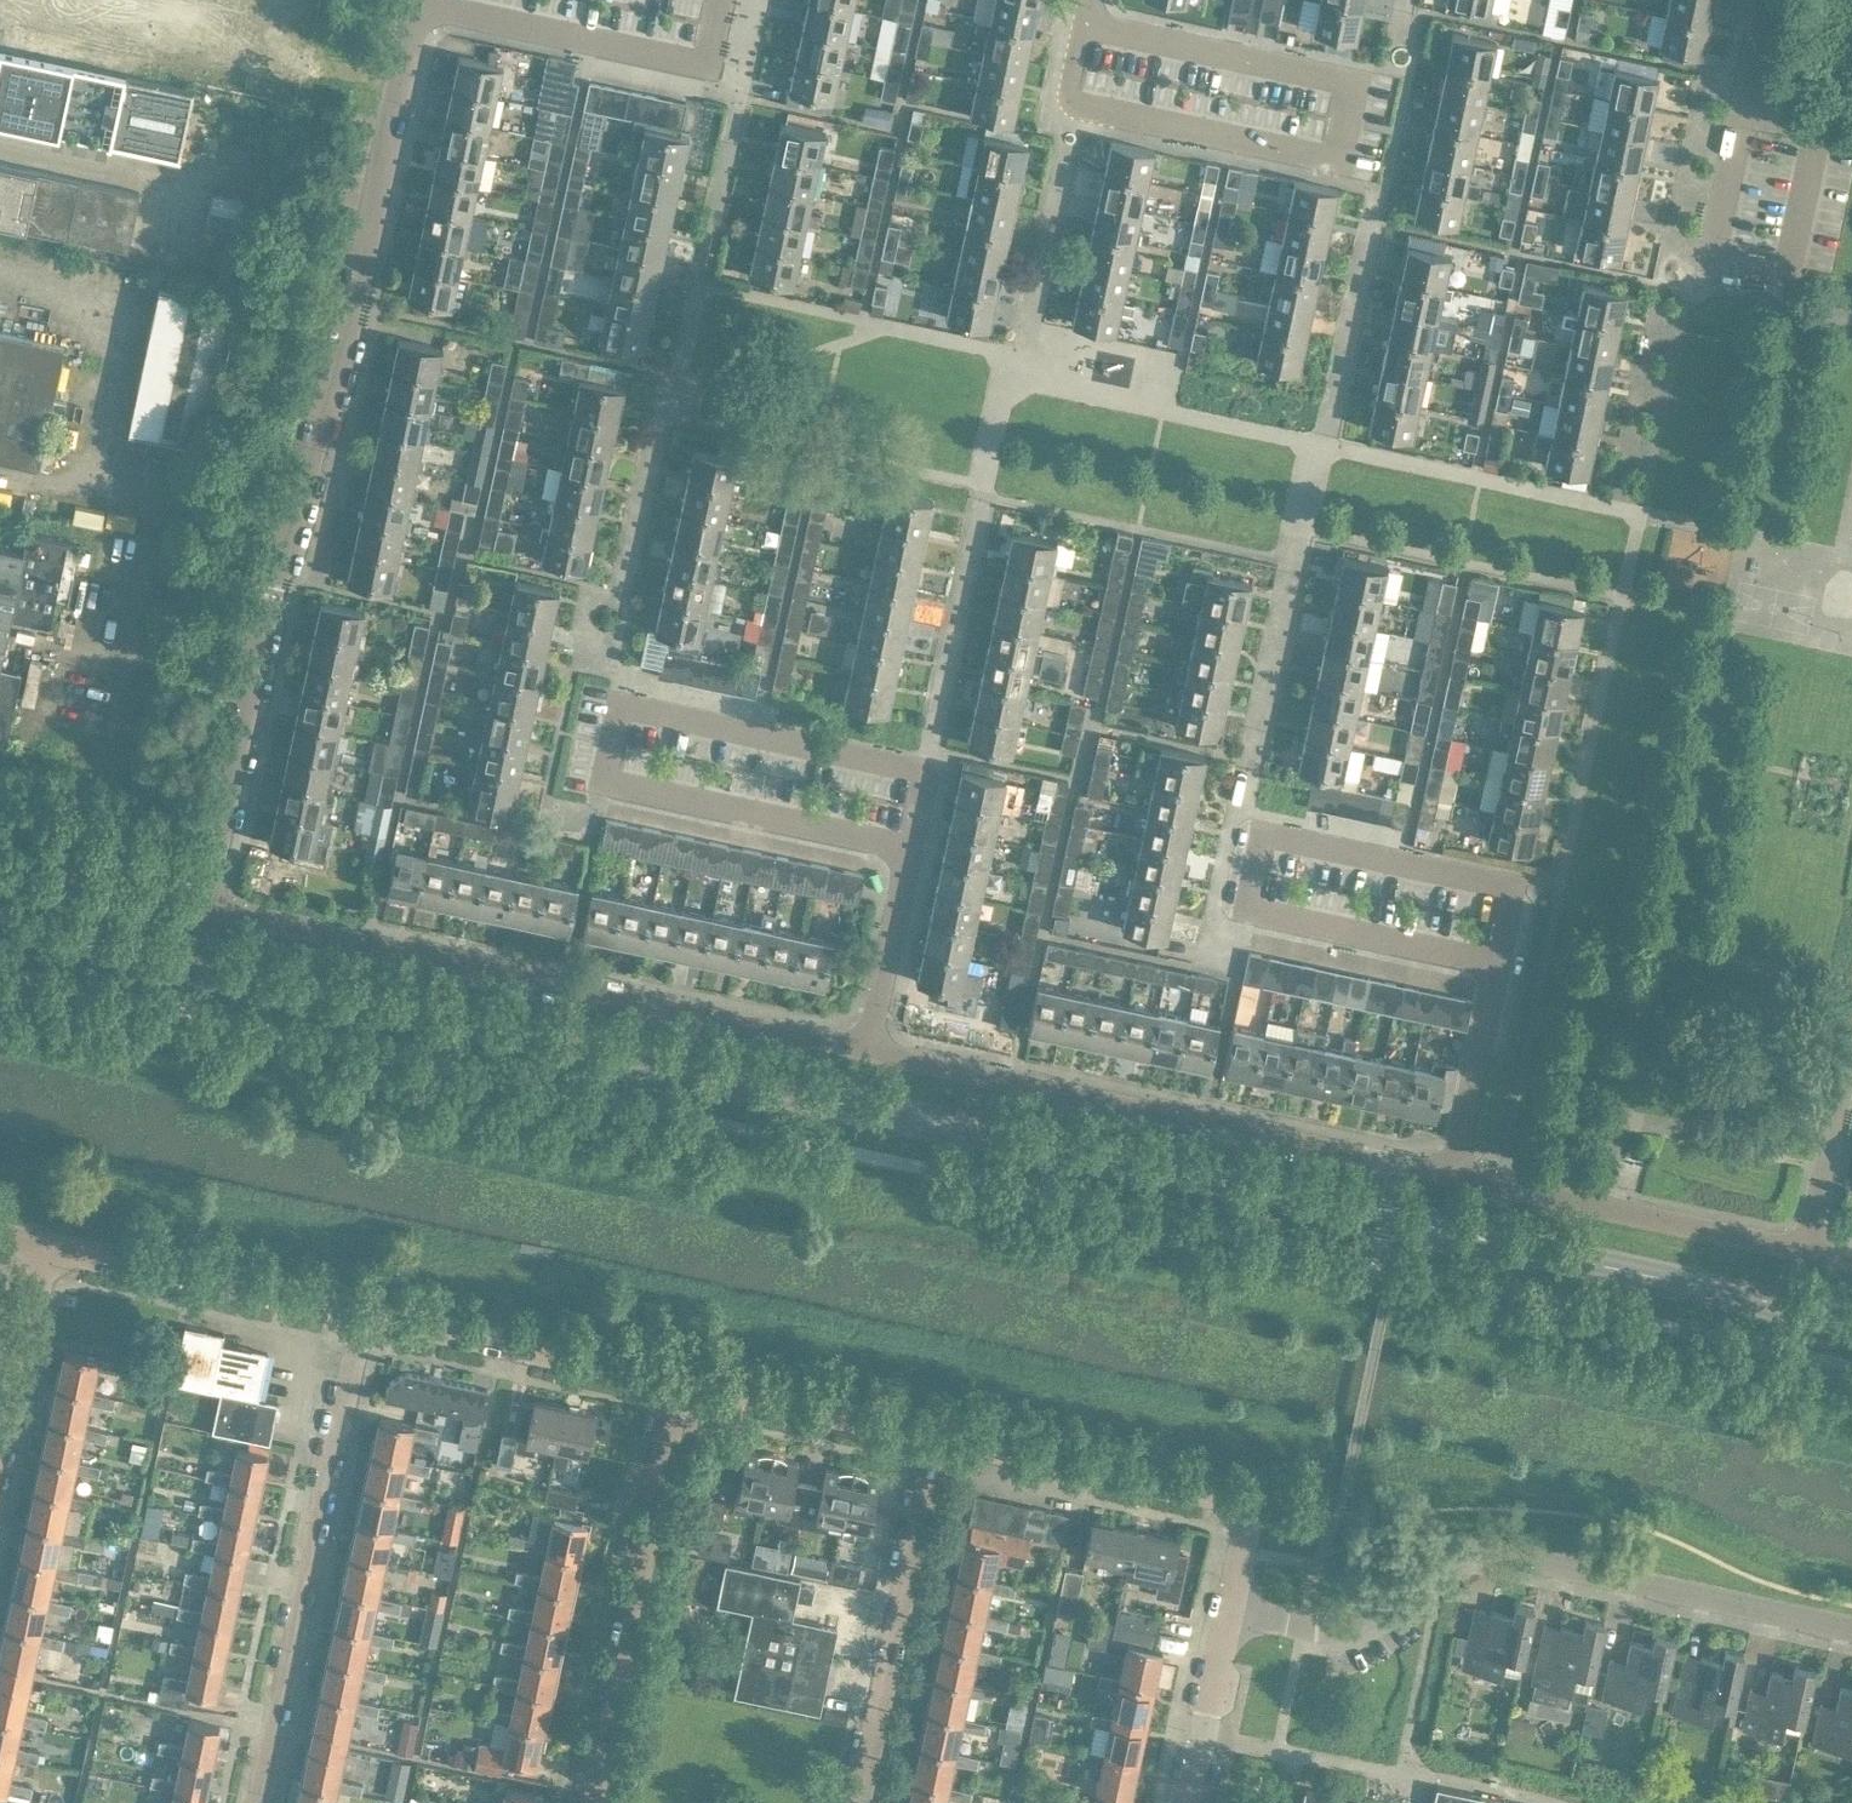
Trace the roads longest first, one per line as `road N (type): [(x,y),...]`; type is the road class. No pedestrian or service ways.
road 1 (secondary): [(194,967),(1283,1199)]
road 2 (residential): [(1808,1254),(866,1050)]
road 3 (residential): [(207,904),(258,642),(351,308),(399,87)]
road 4 (residential): [(866,1050),(207,904)]
road 5 (residential): [(1229,1619),(1338,1641),(1489,1554),(1851,1633)]
road 6 (residential): [(262,1802),(367,1323)]
road 7 (residential): [(593,1802),(683,1392)]
road 8 (residential): [(1229,1619),(1240,1561),(1239,1528),(1229,1508),(940,1448)]
road 9 (residential): [(399,87),(12,0)]
road 10 (secondary): [(1480,1240),(1851,1320)]
road 11 (residential): [(865,1802),(940,1448)]
road 12 (residential): [(683,1392),(367,1323)]
road 13 (residential): [(367,1323),(53,1255)]
road 14 (residential): [(866,1050),(926,775)]
road 15 (residential): [(940,1448),(683,1392)]
road 16 (residential): [(1763,0),(1712,256)]
road 17 (residential): [(0,1498),(53,1255)]
road 18 (residential): [(1851,1048),(1808,1254)]
road 19 (secondary): [(1480,1240),(1404,1208),(1341,1196),(1283,1199)]
road 20 (secondary): [(1283,1199),(1333,1222),(1397,1236),(1480,1240)]
road 21 (secondary): [(0,912),(194,967)]
road 22 (residential): [(1189,1802),(1229,1619)]

